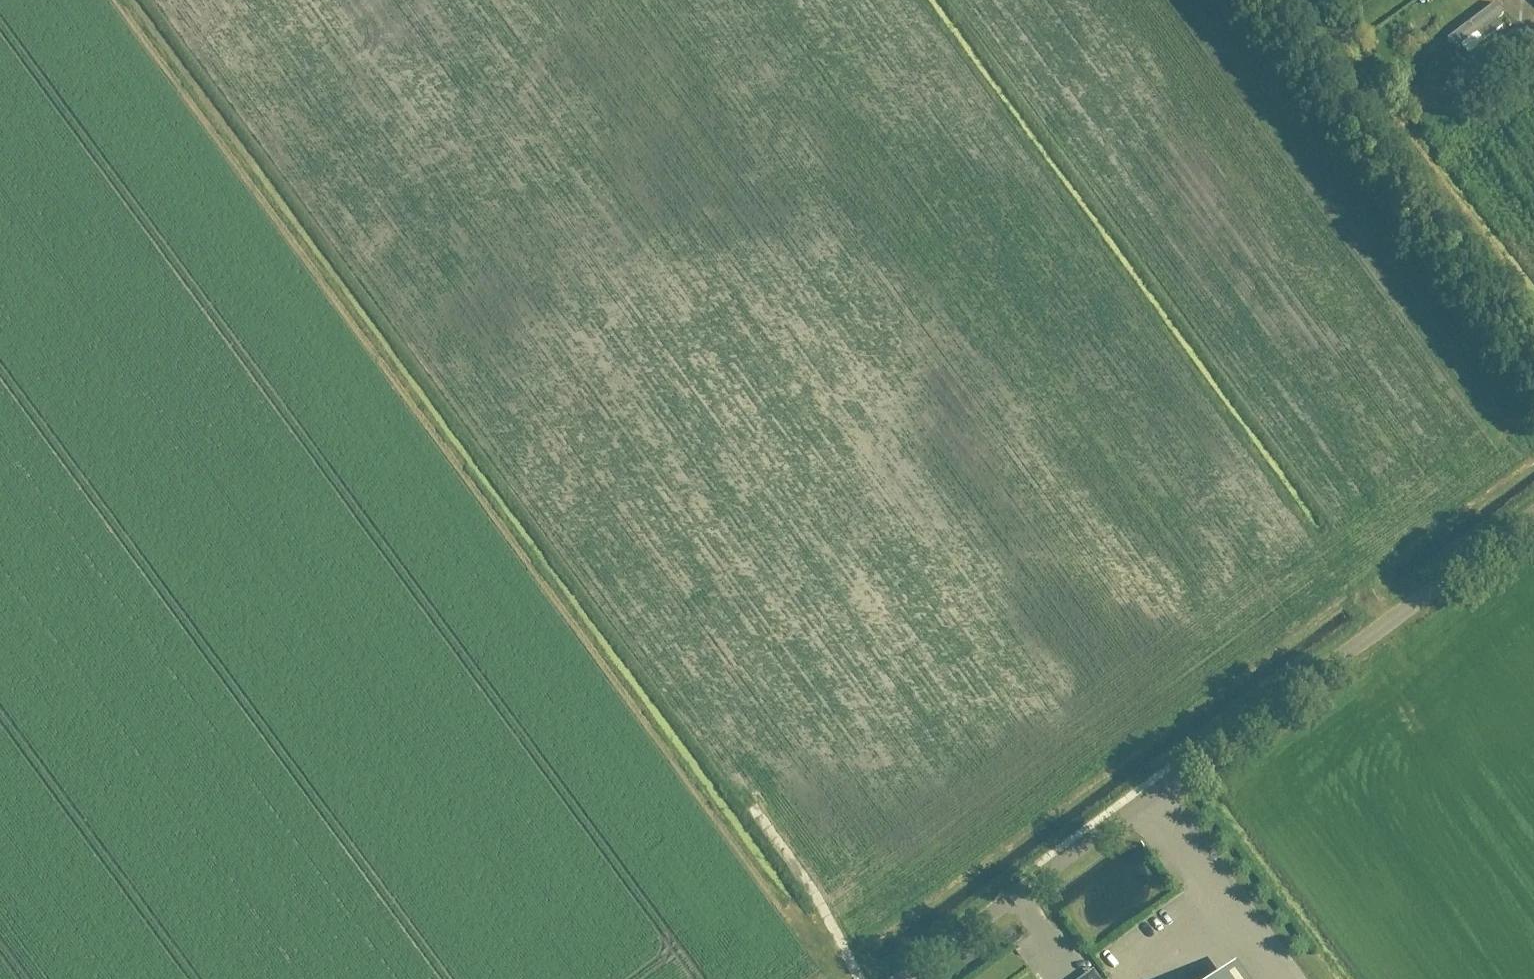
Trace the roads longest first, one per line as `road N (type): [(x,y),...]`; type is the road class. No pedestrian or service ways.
road 1 (unclassified): [(906,978),(1533,516)]

